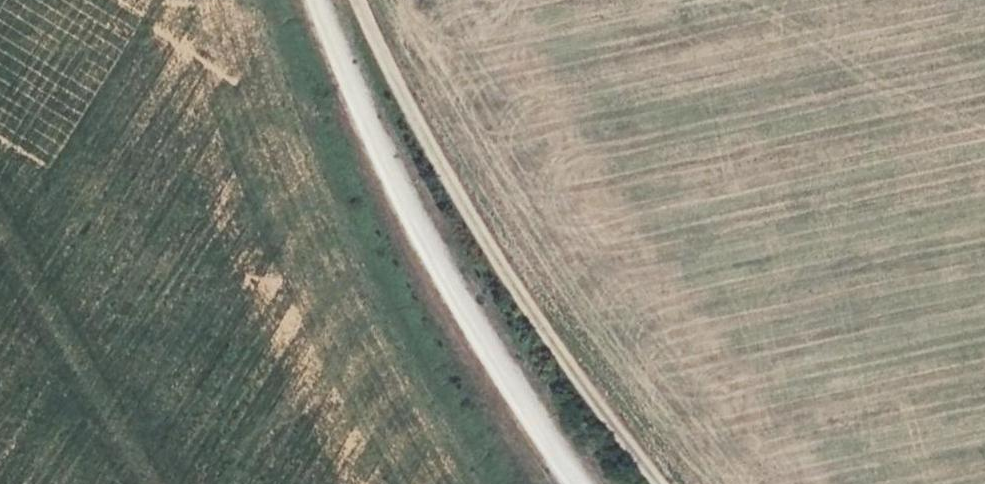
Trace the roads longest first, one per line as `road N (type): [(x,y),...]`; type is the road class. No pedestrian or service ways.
road 1 (track): [(356,0),(472,220),(664,483)]
road 2 (track): [(322,0),(410,228),(577,483)]

